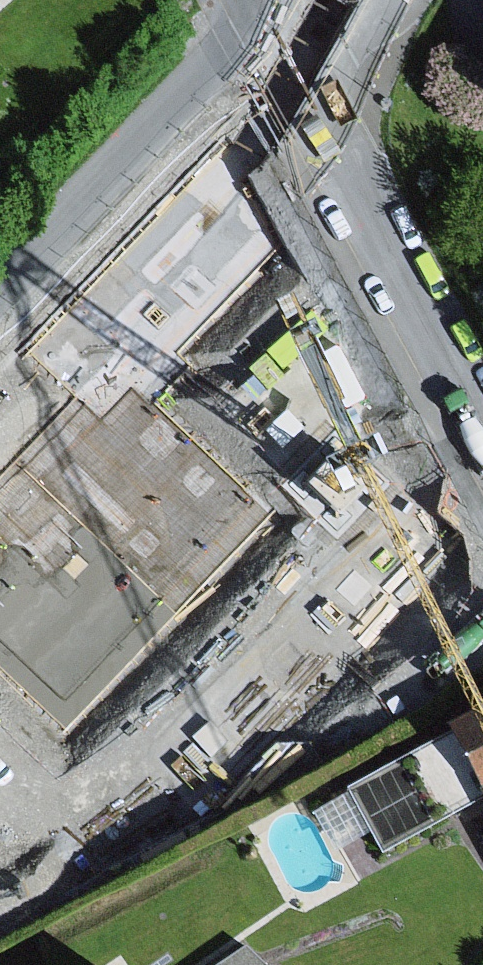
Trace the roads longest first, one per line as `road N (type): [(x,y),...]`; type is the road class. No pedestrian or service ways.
road 1 (tertiary): [(289,72),(482,423)]
road 2 (residential): [(260,20),(0,296)]
road 3 (residential): [(395,0),(289,72)]

